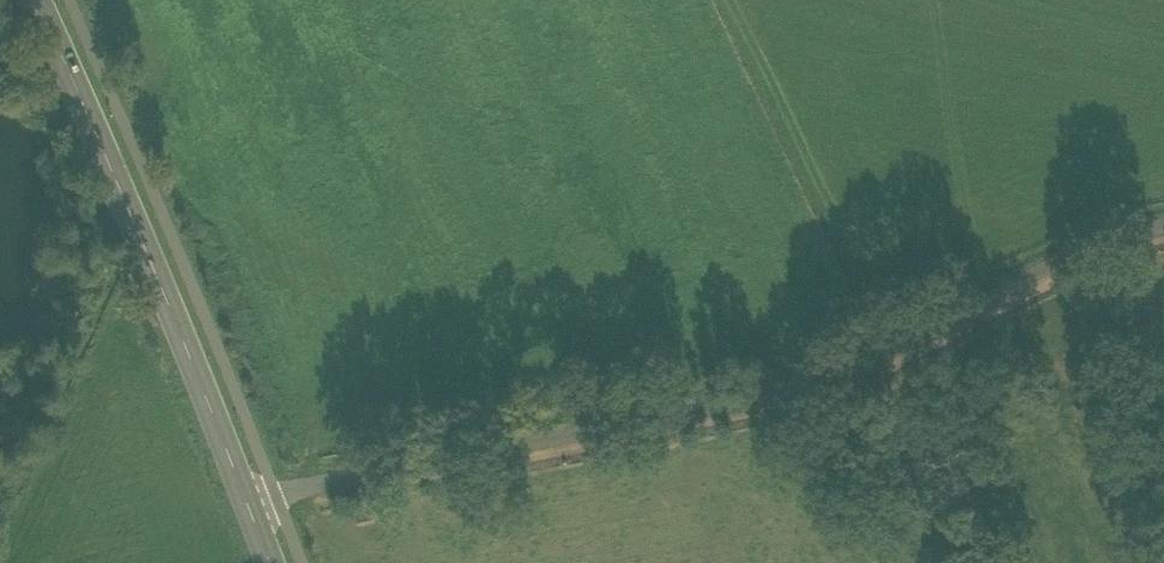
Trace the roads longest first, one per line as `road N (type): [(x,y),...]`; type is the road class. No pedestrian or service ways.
road 1 (track): [(1163,230),(1108,242),(846,383),(247,503)]
road 2 (tertiary): [(35,0),(171,309),(269,562)]

